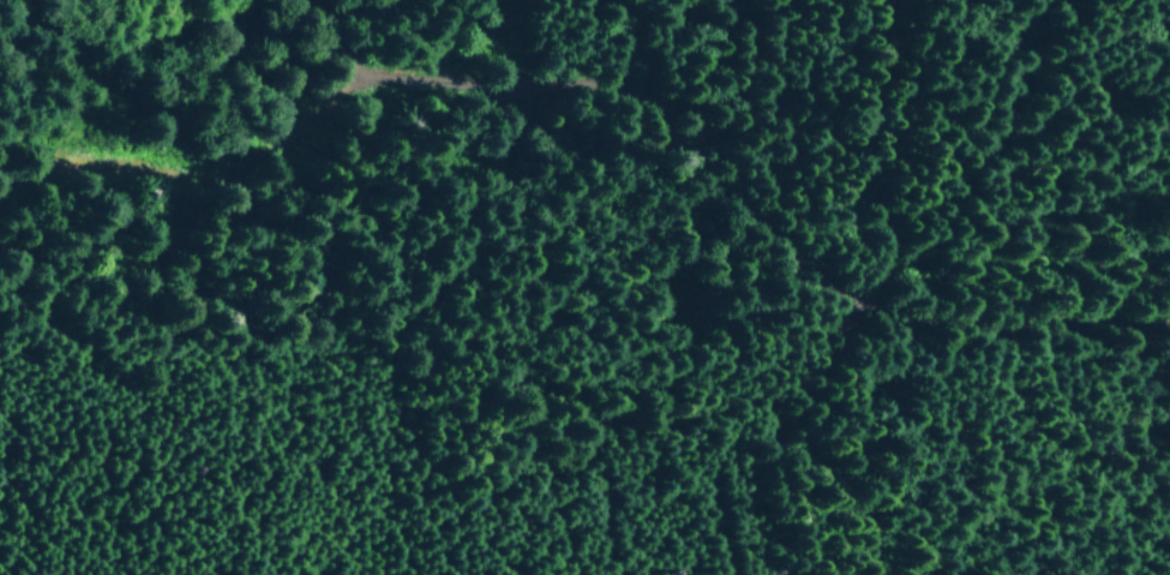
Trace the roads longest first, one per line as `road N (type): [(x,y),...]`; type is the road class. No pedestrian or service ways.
road 1 (track): [(923,0),(878,161),(908,281),(808,418),(793,527),(818,574)]
road 2 (track): [(0,252),(86,188),(126,173),(176,198),(313,179),(373,133),(373,65),(333,0)]
road 3 (track): [(129,574),(109,415),(54,315),(0,295)]
road 4 (track): [(908,281),(932,316),(1169,341)]

